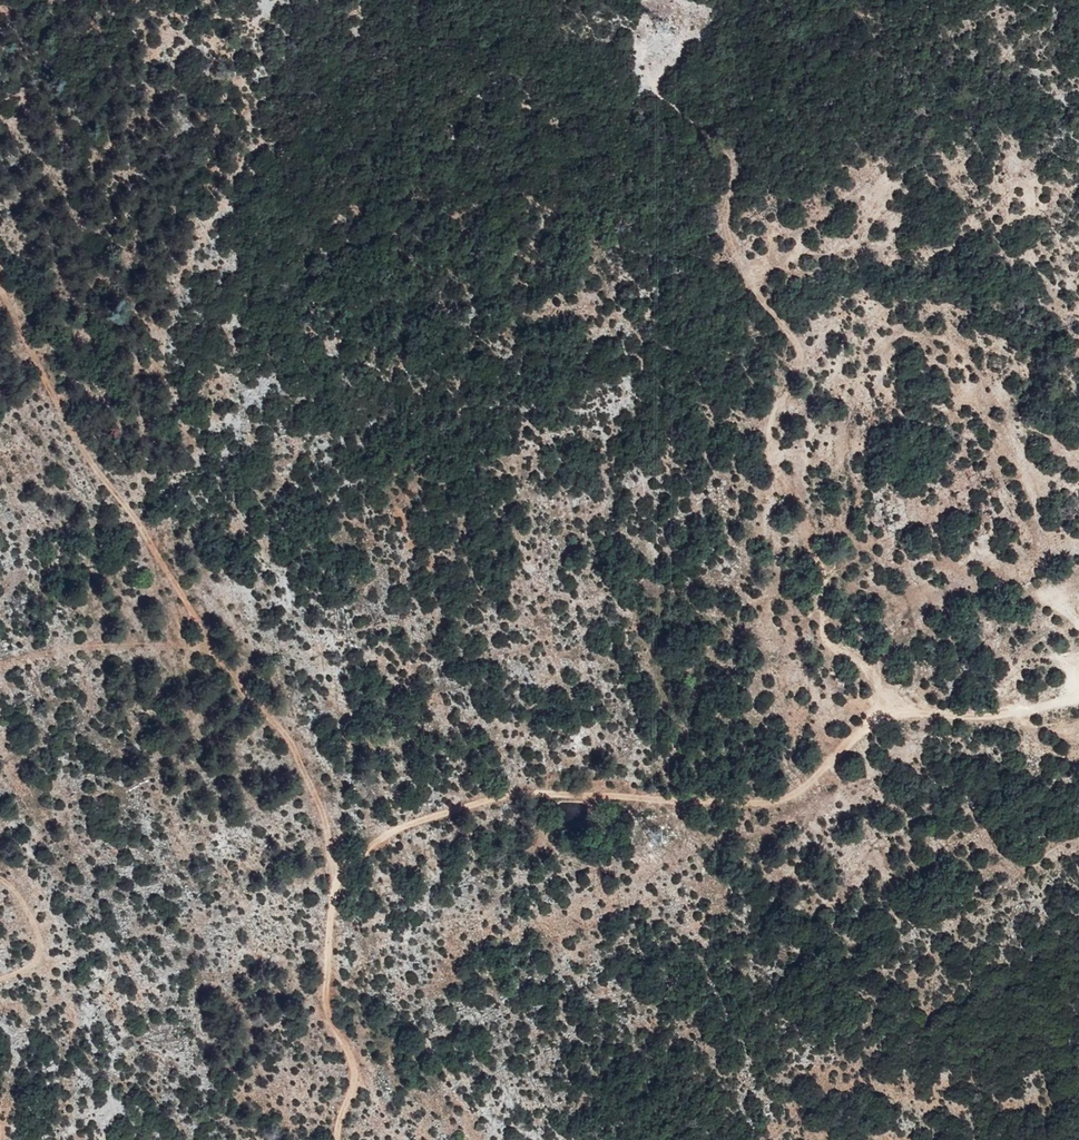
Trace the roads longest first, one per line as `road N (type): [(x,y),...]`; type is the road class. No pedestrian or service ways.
road 1 (track): [(336,875),(389,831),(501,798),(770,804),(793,797),(840,749),(889,715),(962,720),(1078,699)]
road 2 (track): [(336,875),(321,808),(290,736),(175,588),(51,394),(0,270)]
road 3 (track): [(337,1139),(355,1083),(326,1002),(336,875)]
road 4 (track): [(0,879),(40,936),(39,955),(0,980)]

